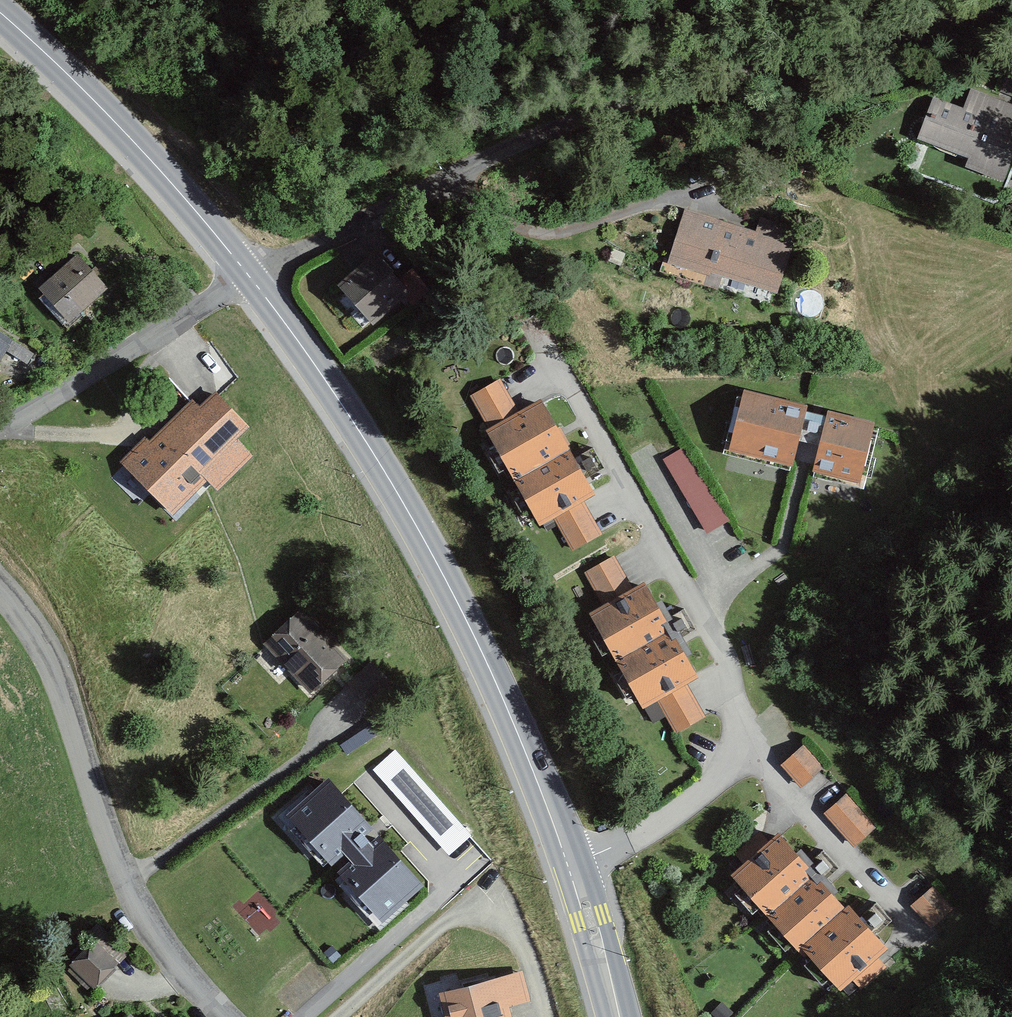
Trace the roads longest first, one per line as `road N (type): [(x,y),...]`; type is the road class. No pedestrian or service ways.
road 1 (unclassified): [(249,279),(523,142),(1011,6)]
road 2 (secondary): [(249,279),(358,430),(445,578),(572,868)]
road 3 (residential): [(750,751),(725,661),(559,379),(525,398)]
road 4 (secondary): [(0,17),(173,187),(249,279)]
road 5 (residential): [(348,1016),(483,889),(528,945),(547,1016)]
road 6 (unclassified): [(0,592),(48,659),(126,886)]
road 7 (unclassified): [(0,428),(249,279)]
road 8 (residential): [(894,963),(916,933),(750,751)]
road 9 (residential): [(349,725),(126,886)]
road 10 (residential): [(572,868),(630,842),(750,751)]
road 11 (unclassified): [(126,886),(150,934),(222,1016)]
road 12 (secondary): [(572,868),(615,1016)]

